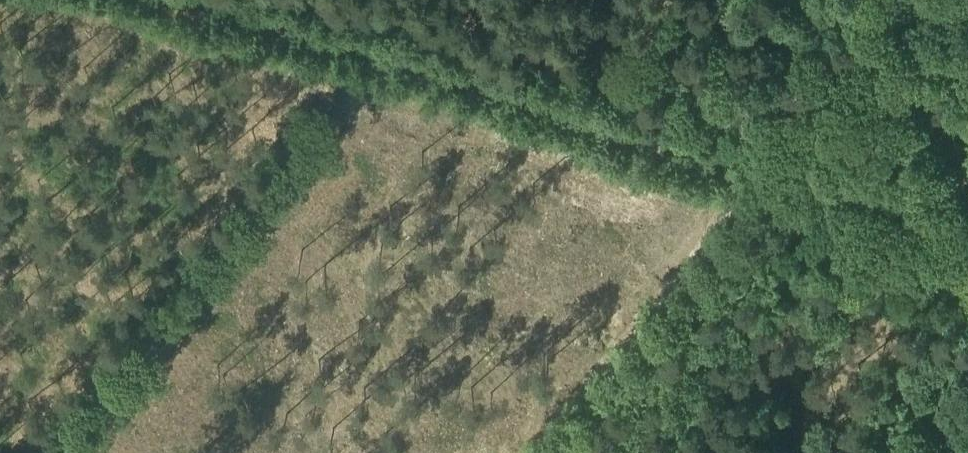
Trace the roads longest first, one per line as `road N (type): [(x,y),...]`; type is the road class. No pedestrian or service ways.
road 1 (track): [(829,198),(520,87),(211,0)]
road 2 (track): [(385,49),(56,452)]
road 3 (track): [(764,174),(536,452)]
road 4 (track): [(930,0),(829,112),(747,168)]
road 5 (track): [(829,198),(967,252)]

